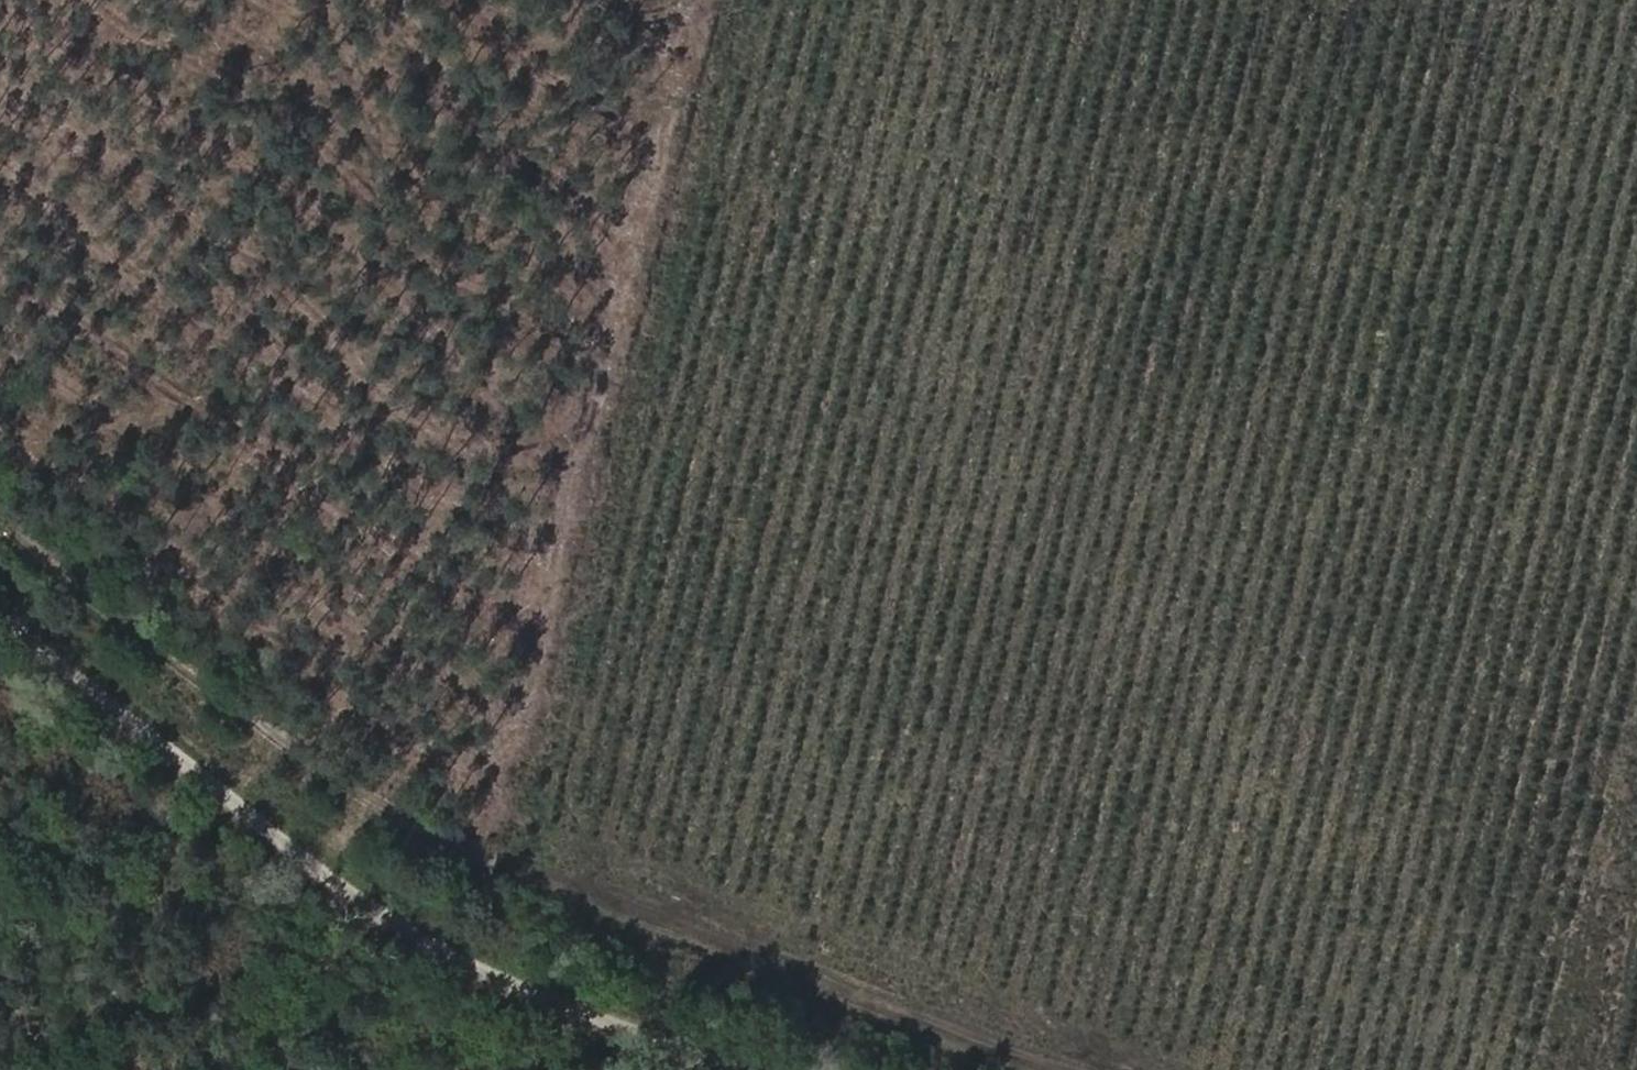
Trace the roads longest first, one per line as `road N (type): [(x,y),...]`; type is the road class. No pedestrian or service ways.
road 1 (track): [(0,622),(426,945),(736,1069)]

